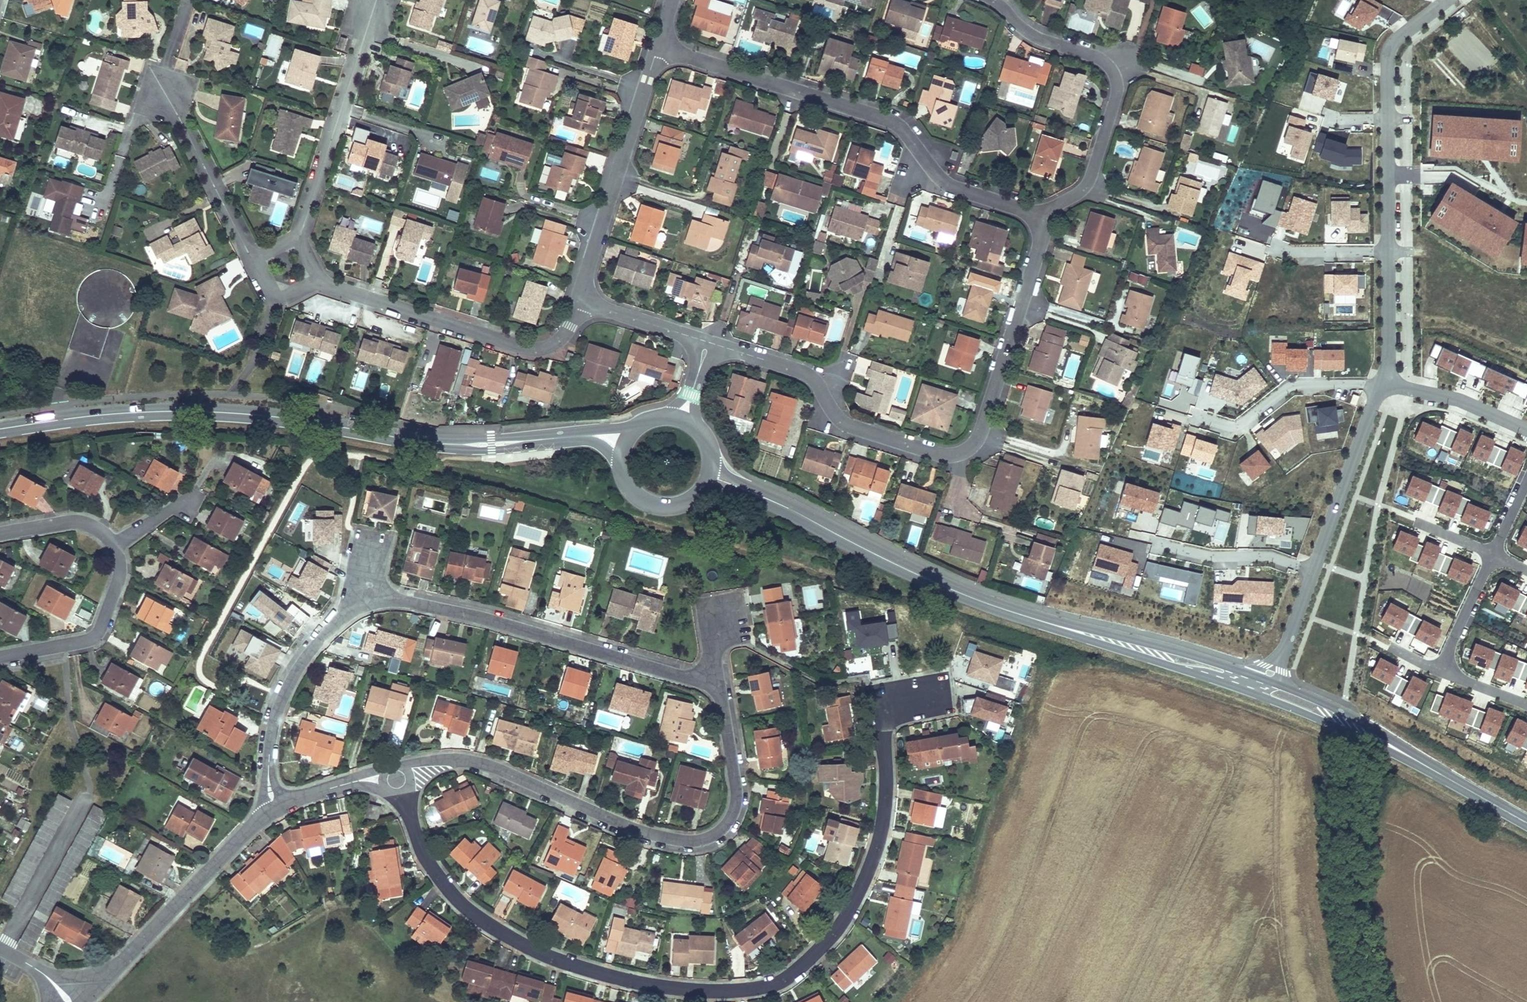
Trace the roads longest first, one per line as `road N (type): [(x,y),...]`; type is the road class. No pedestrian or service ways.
road 1 (residential): [(935,694),(886,707),(885,808),(866,876),(819,951),(777,985),(681,990),(553,958),(458,901),(415,831)]
road 2 (primary): [(0,428),(208,412),(458,445),(569,437)]
road 3 (residential): [(1046,219),(981,429),(961,453),(943,455),(851,427),(806,374),(707,343)]
road 4 (primary): [(773,501),(967,596),(1259,692)]
road 5 (residential): [(709,682),(723,710),(735,792),(726,825),(697,843),(652,836),(492,766),(398,765)]
road 6 (residential): [(658,47),(886,120),(954,188),(1046,219)]
road 7 (residential): [(362,606),(404,601),(478,616),(709,682)]
road 8 (residential): [(990,0),(1026,32),(1100,58),(1116,84),(1091,173),(1046,219)]
road 9 (primary): [(1259,692),(1358,731),(1526,822)]
road 10 (track): [(1358,731),(1356,899),(1380,1001)]
road 11 (residential): [(272,810),(81,1001)]
road 12 (residential): [(658,47),(579,302)]
road 13 (residential): [(299,237),(377,0)]
road 14 (residential): [(272,810),(269,752),(282,696),(319,639),(362,606)]
road 15 (residential): [(1194,417),(1233,428),(1289,386),(1383,382)]
road 16 (residential): [(1309,570),(1383,382)]
road 17 (residential): [(113,547),(119,580),(96,635),(0,658)]
road 18 (residential): [(164,91),(251,259)]
road 19 (residential): [(579,302),(563,338),(542,350),(431,318)]
road 20 (residential): [(1309,570),(1158,543)]
road 21 (residential): [(1526,430),(1383,382)]
road 22 (residential): [(1388,121),(1388,52),(1445,0)]
road 23 (residential): [(707,343),(579,302)]
road 24 (residential): [(1259,692),(1297,615),(1309,570)]
road 25 (residential): [(1383,382),(1388,250)]
road 26 (residential): [(1388,250),(1388,121)]
road 27 (residential): [(1493,554),(1439,671)]
road 28 (residential): [(0,533),(72,522),(105,534),(113,547)]

